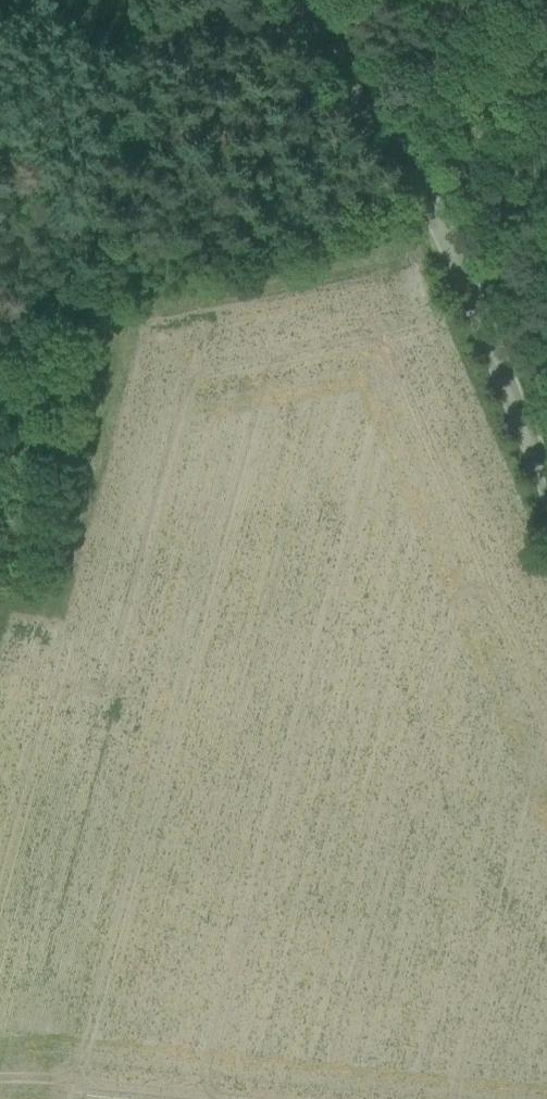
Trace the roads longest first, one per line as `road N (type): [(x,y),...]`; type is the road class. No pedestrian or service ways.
road 1 (unclassified): [(546,477),(469,287),(450,219),(381,74),(326,0)]

